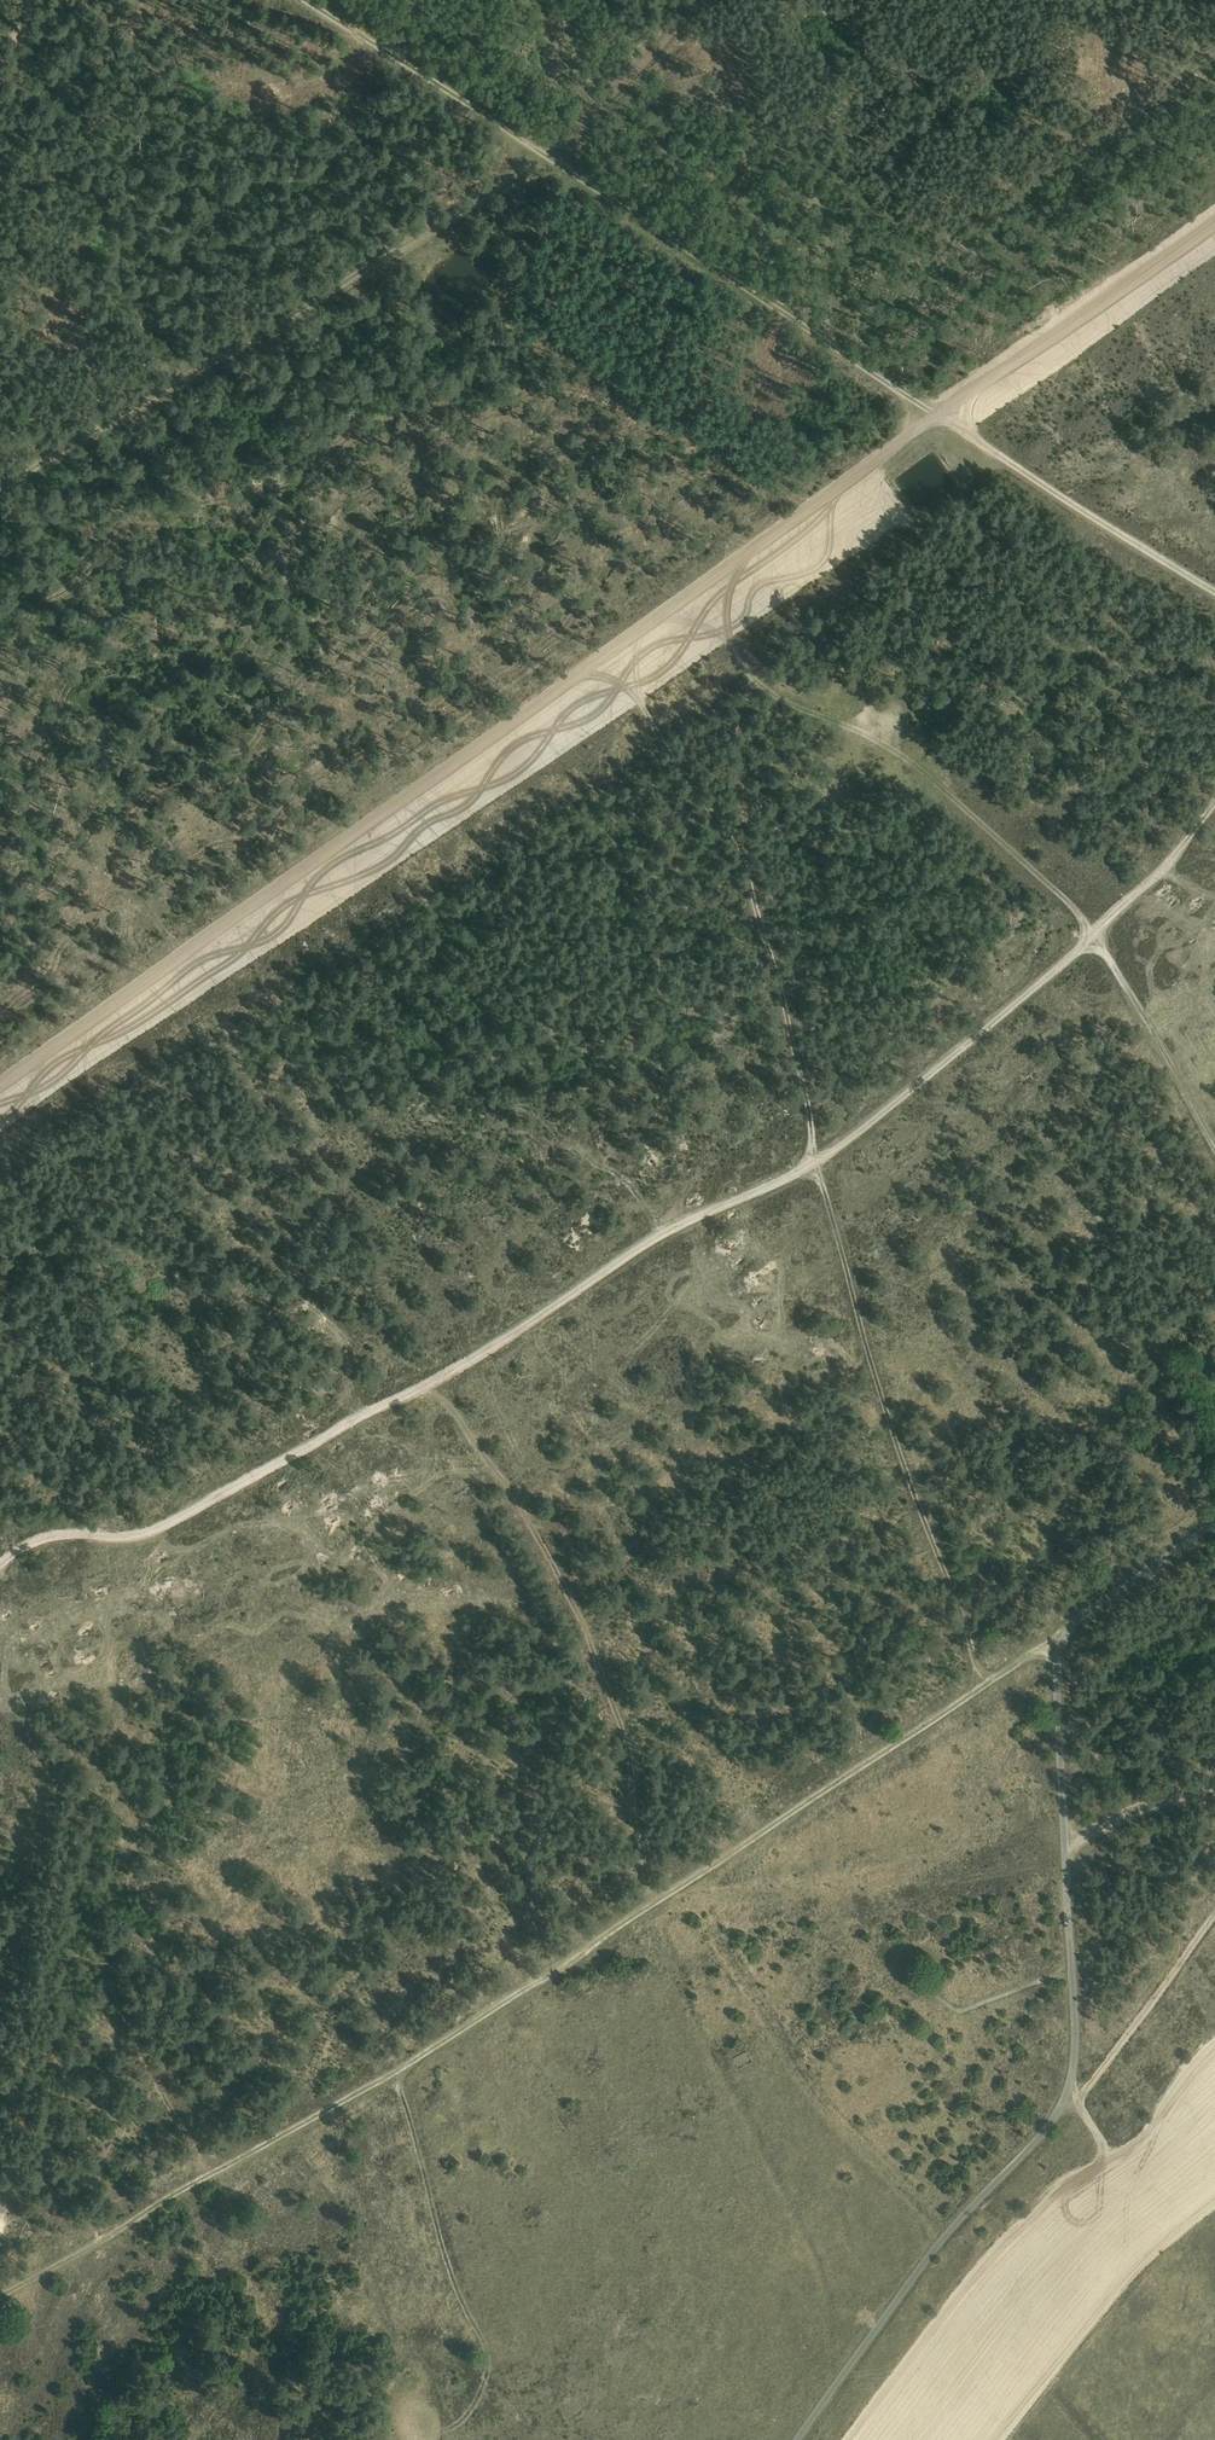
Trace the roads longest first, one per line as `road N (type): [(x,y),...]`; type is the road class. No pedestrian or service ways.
road 1 (unclassified): [(800,2439),(898,2299),(1043,2126),(1060,2093),(1074,2037),(1068,1639),(1081,1617),(1214,1527)]
road 2 (track): [(1068,1850),(1126,1817),(1214,1784)]

